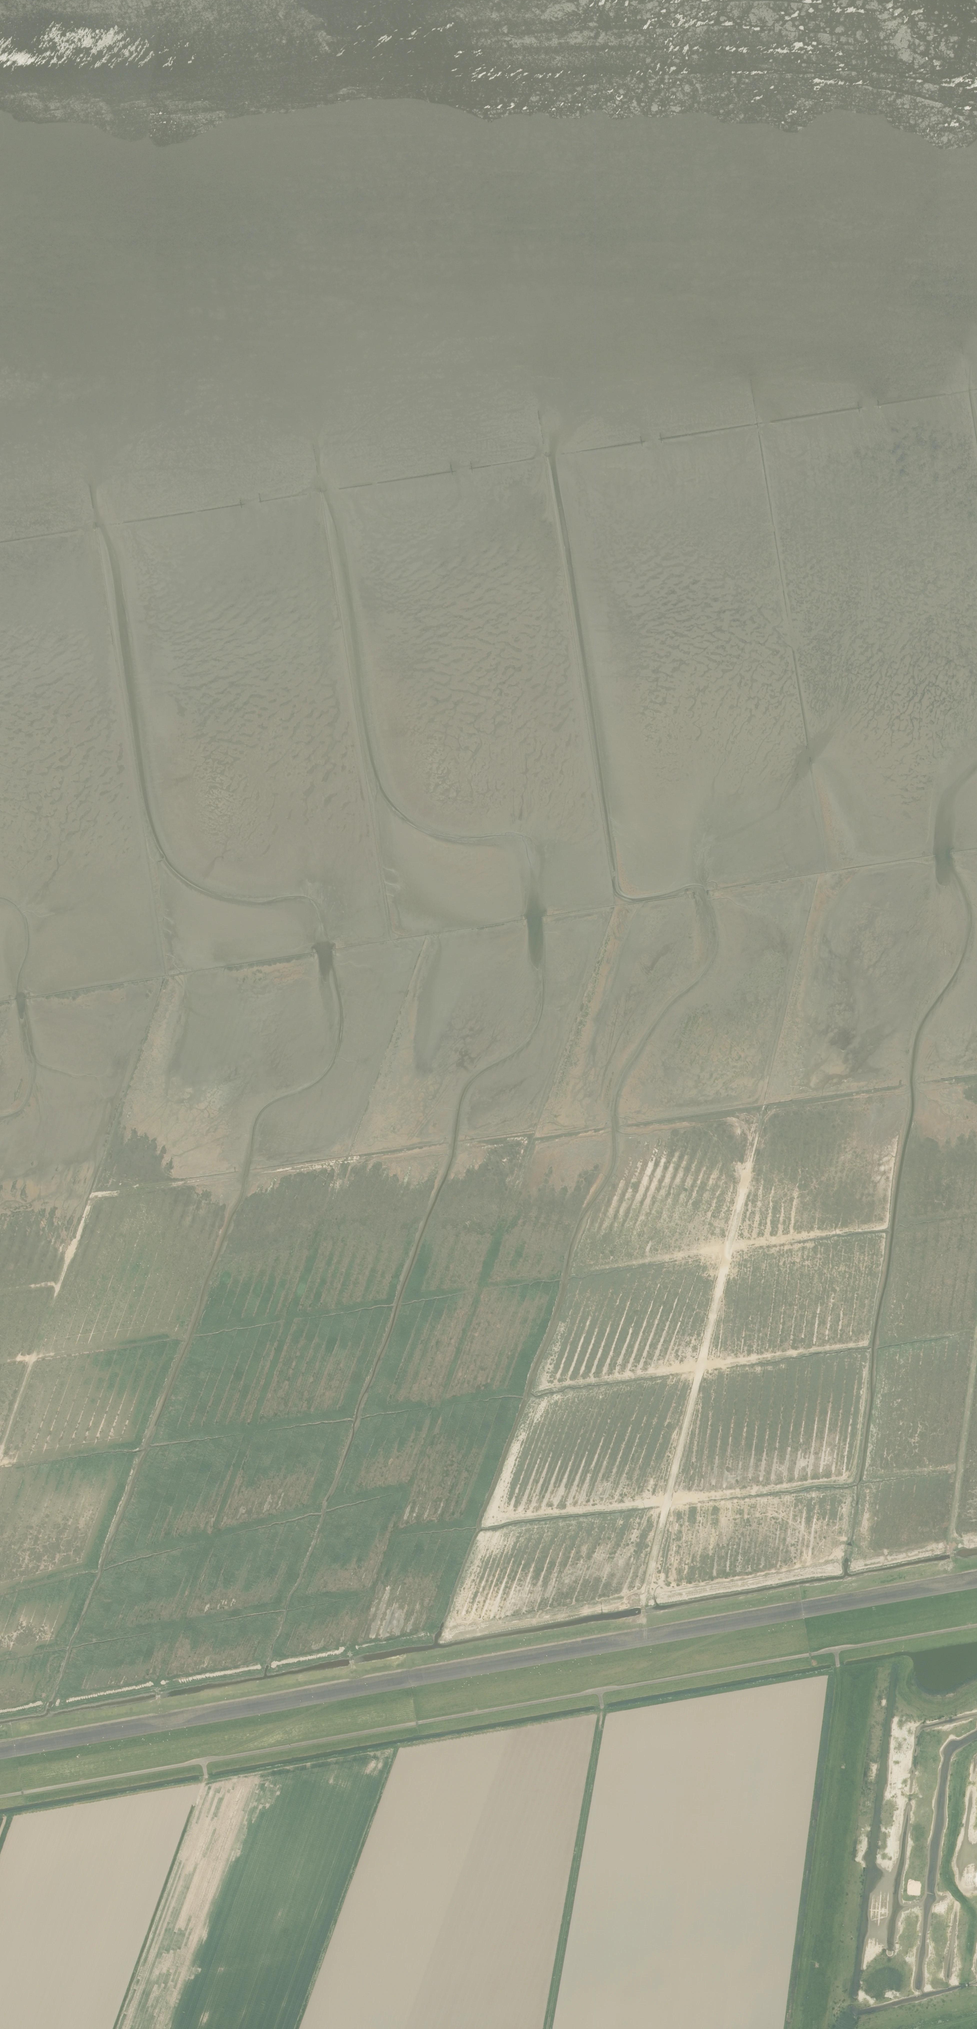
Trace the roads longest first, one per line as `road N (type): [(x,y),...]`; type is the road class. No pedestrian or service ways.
road 1 (track): [(0,1757),(976,1585)]
road 2 (track): [(547,2028),(600,1690)]
road 3 (track): [(205,1760),(335,1698)]

